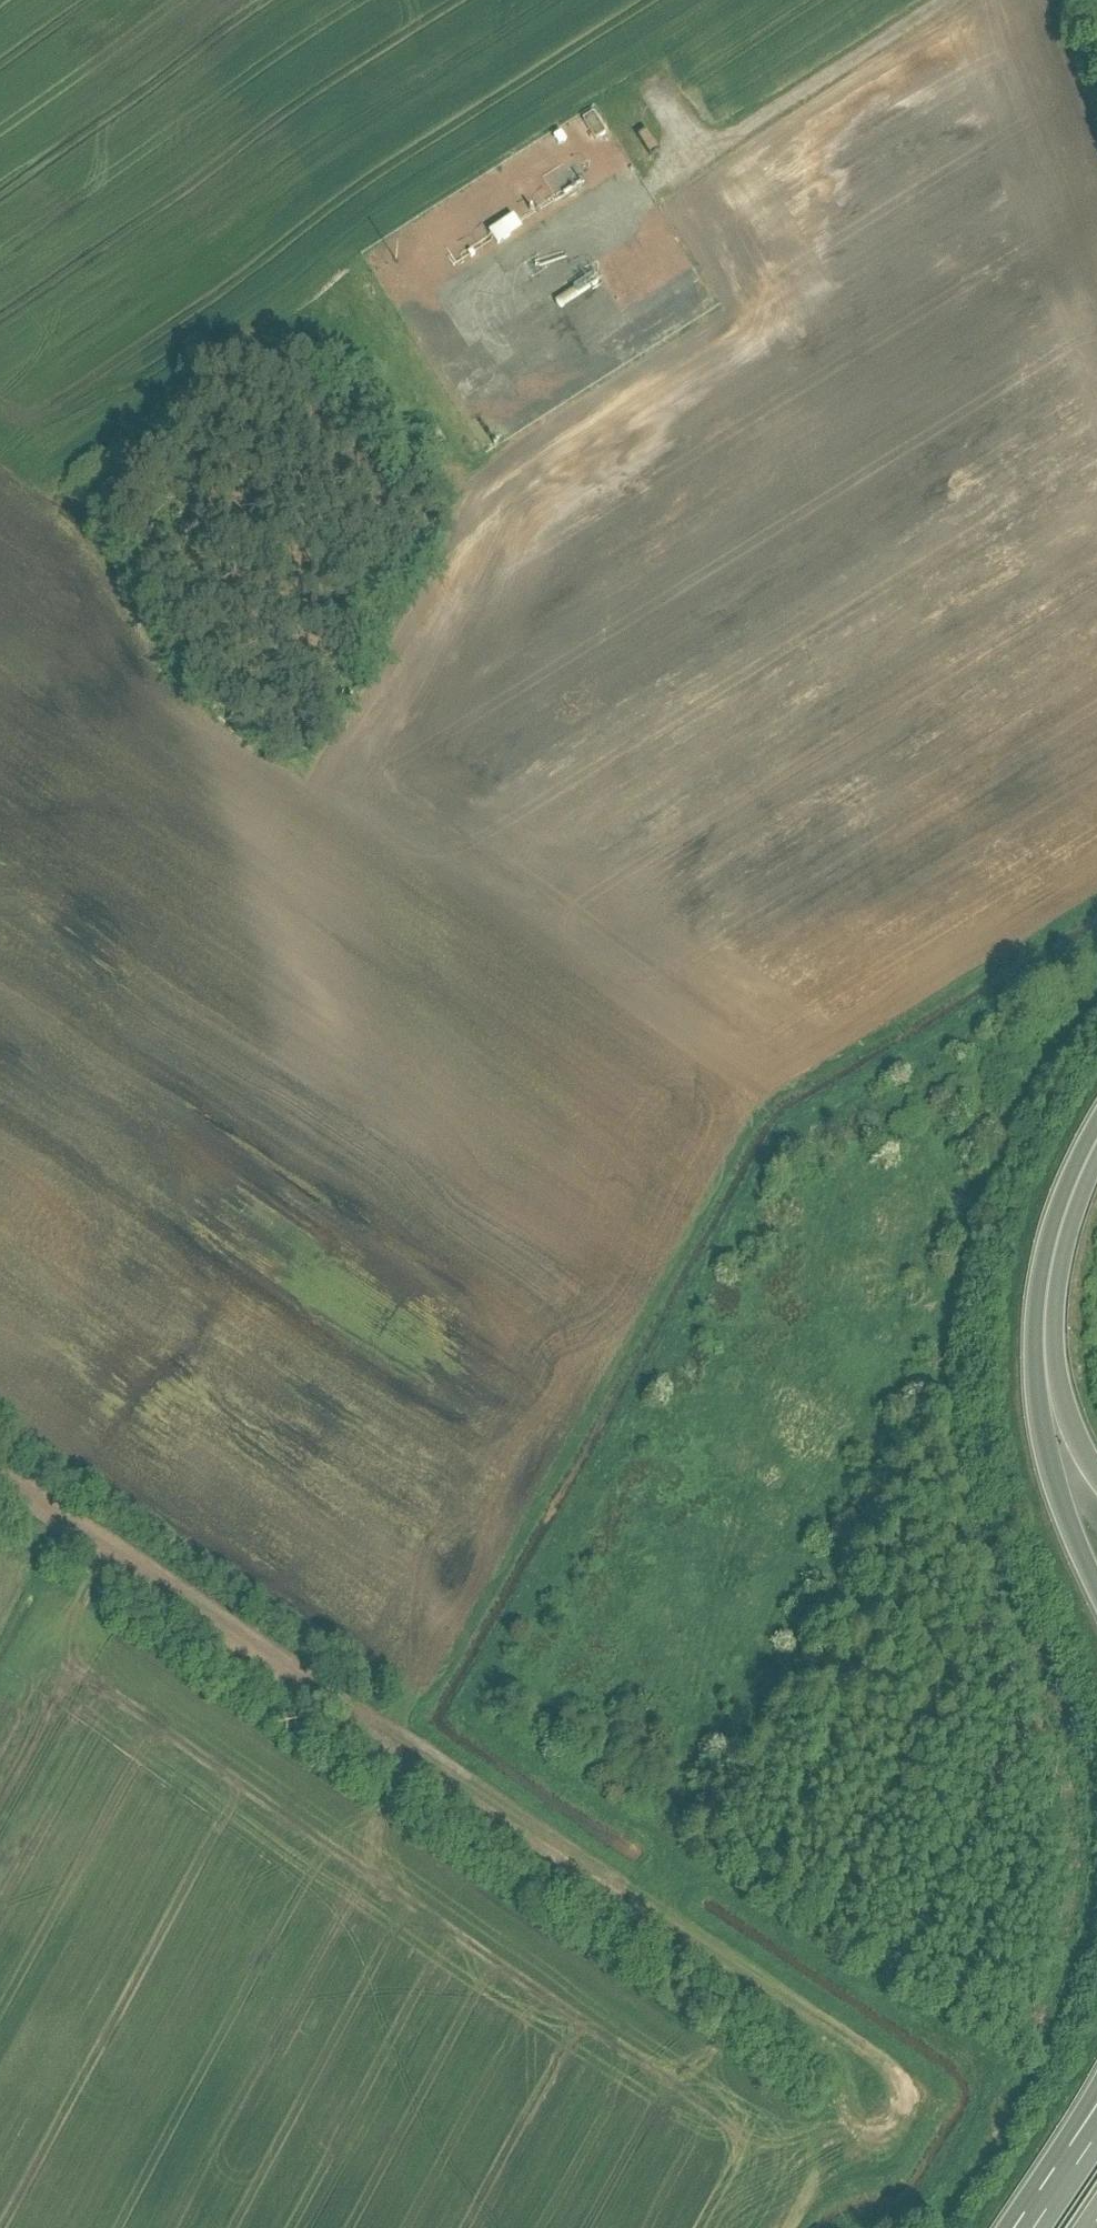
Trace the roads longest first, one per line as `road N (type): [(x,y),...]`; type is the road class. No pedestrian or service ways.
road 1 (track): [(0,1476),(864,2057)]
road 2 (motorway): [(1096,1128),(1048,1241),(1033,1341),(1040,1450),(1096,1595)]
road 3 (motorway): [(1096,1485),(1059,1408),(1052,1323),(1066,1244),(1096,1164)]

